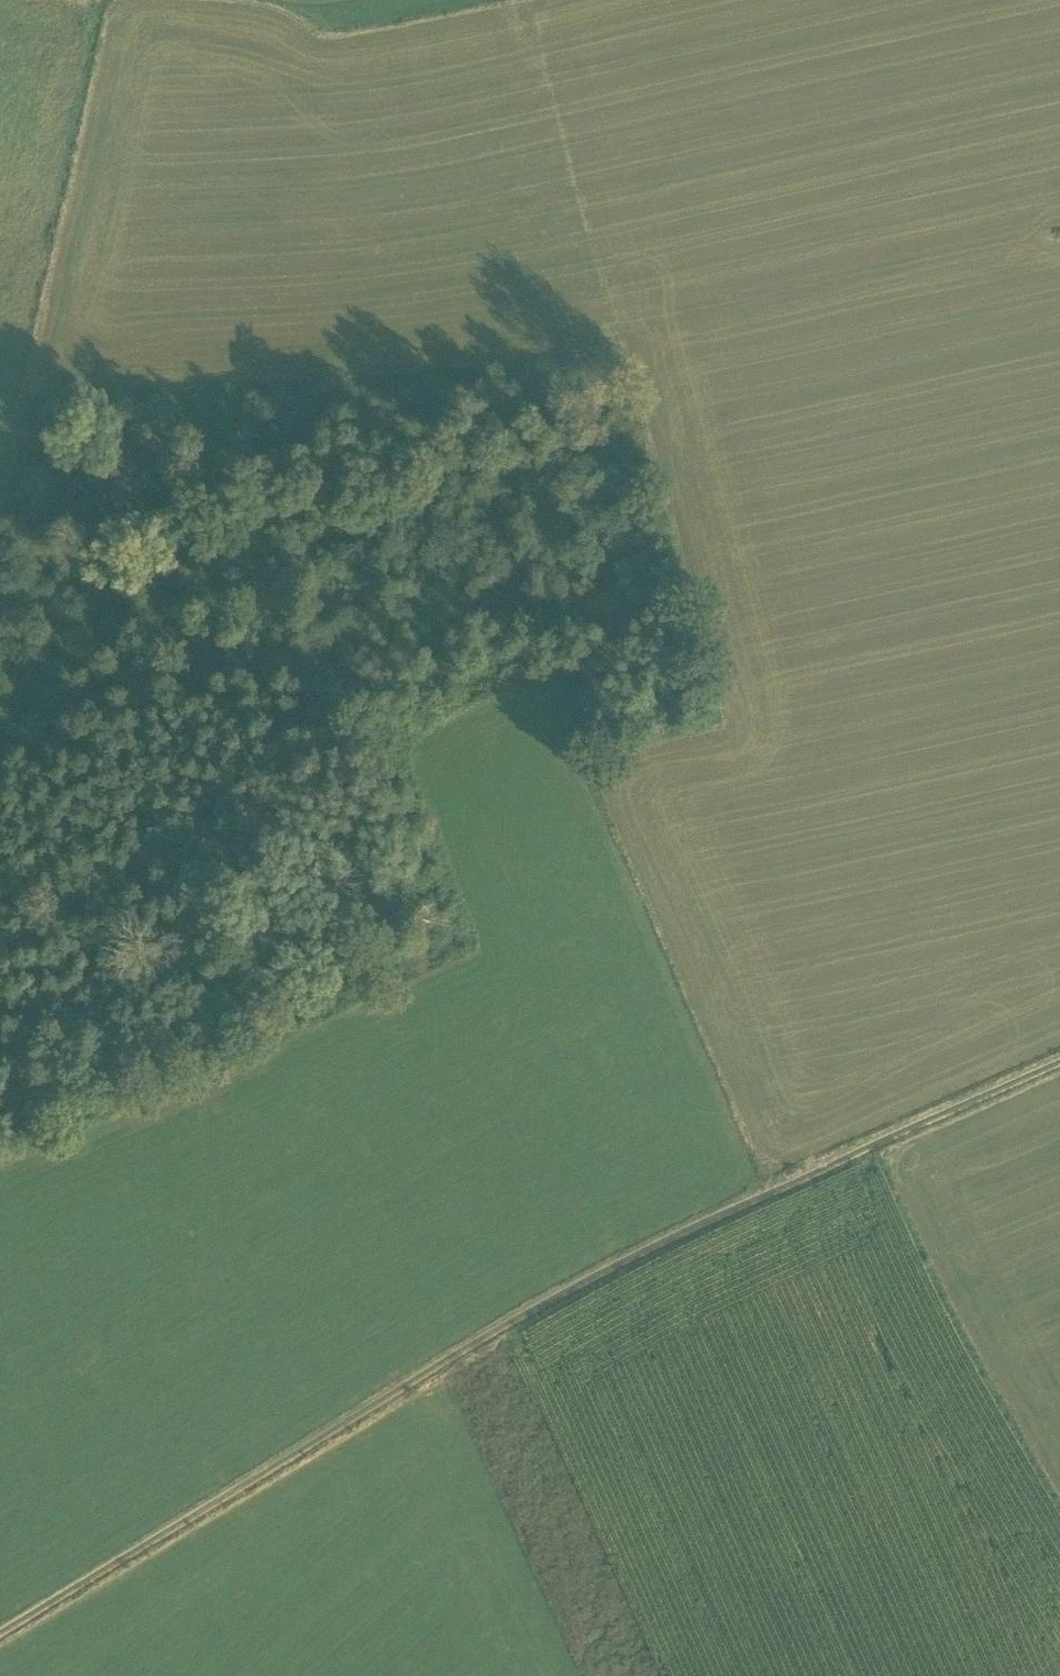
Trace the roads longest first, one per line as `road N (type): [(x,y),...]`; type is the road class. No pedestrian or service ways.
road 1 (track): [(1059,1060),(592,1270),(0,1631)]

